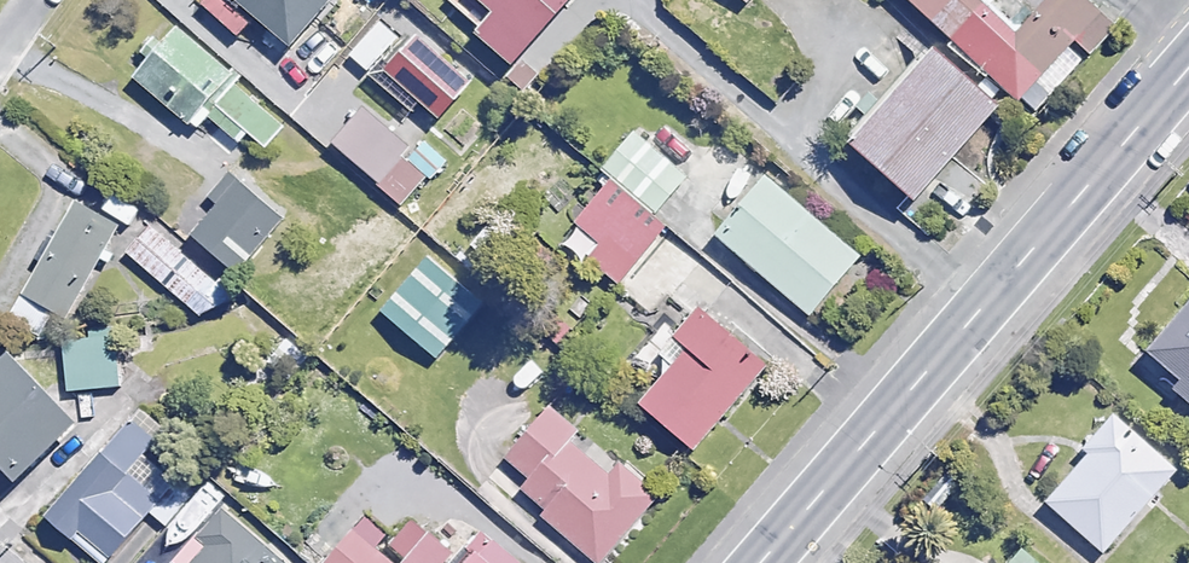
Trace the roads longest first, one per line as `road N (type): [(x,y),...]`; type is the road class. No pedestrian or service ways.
road 1 (tertiary): [(1188,59),(756,562)]

